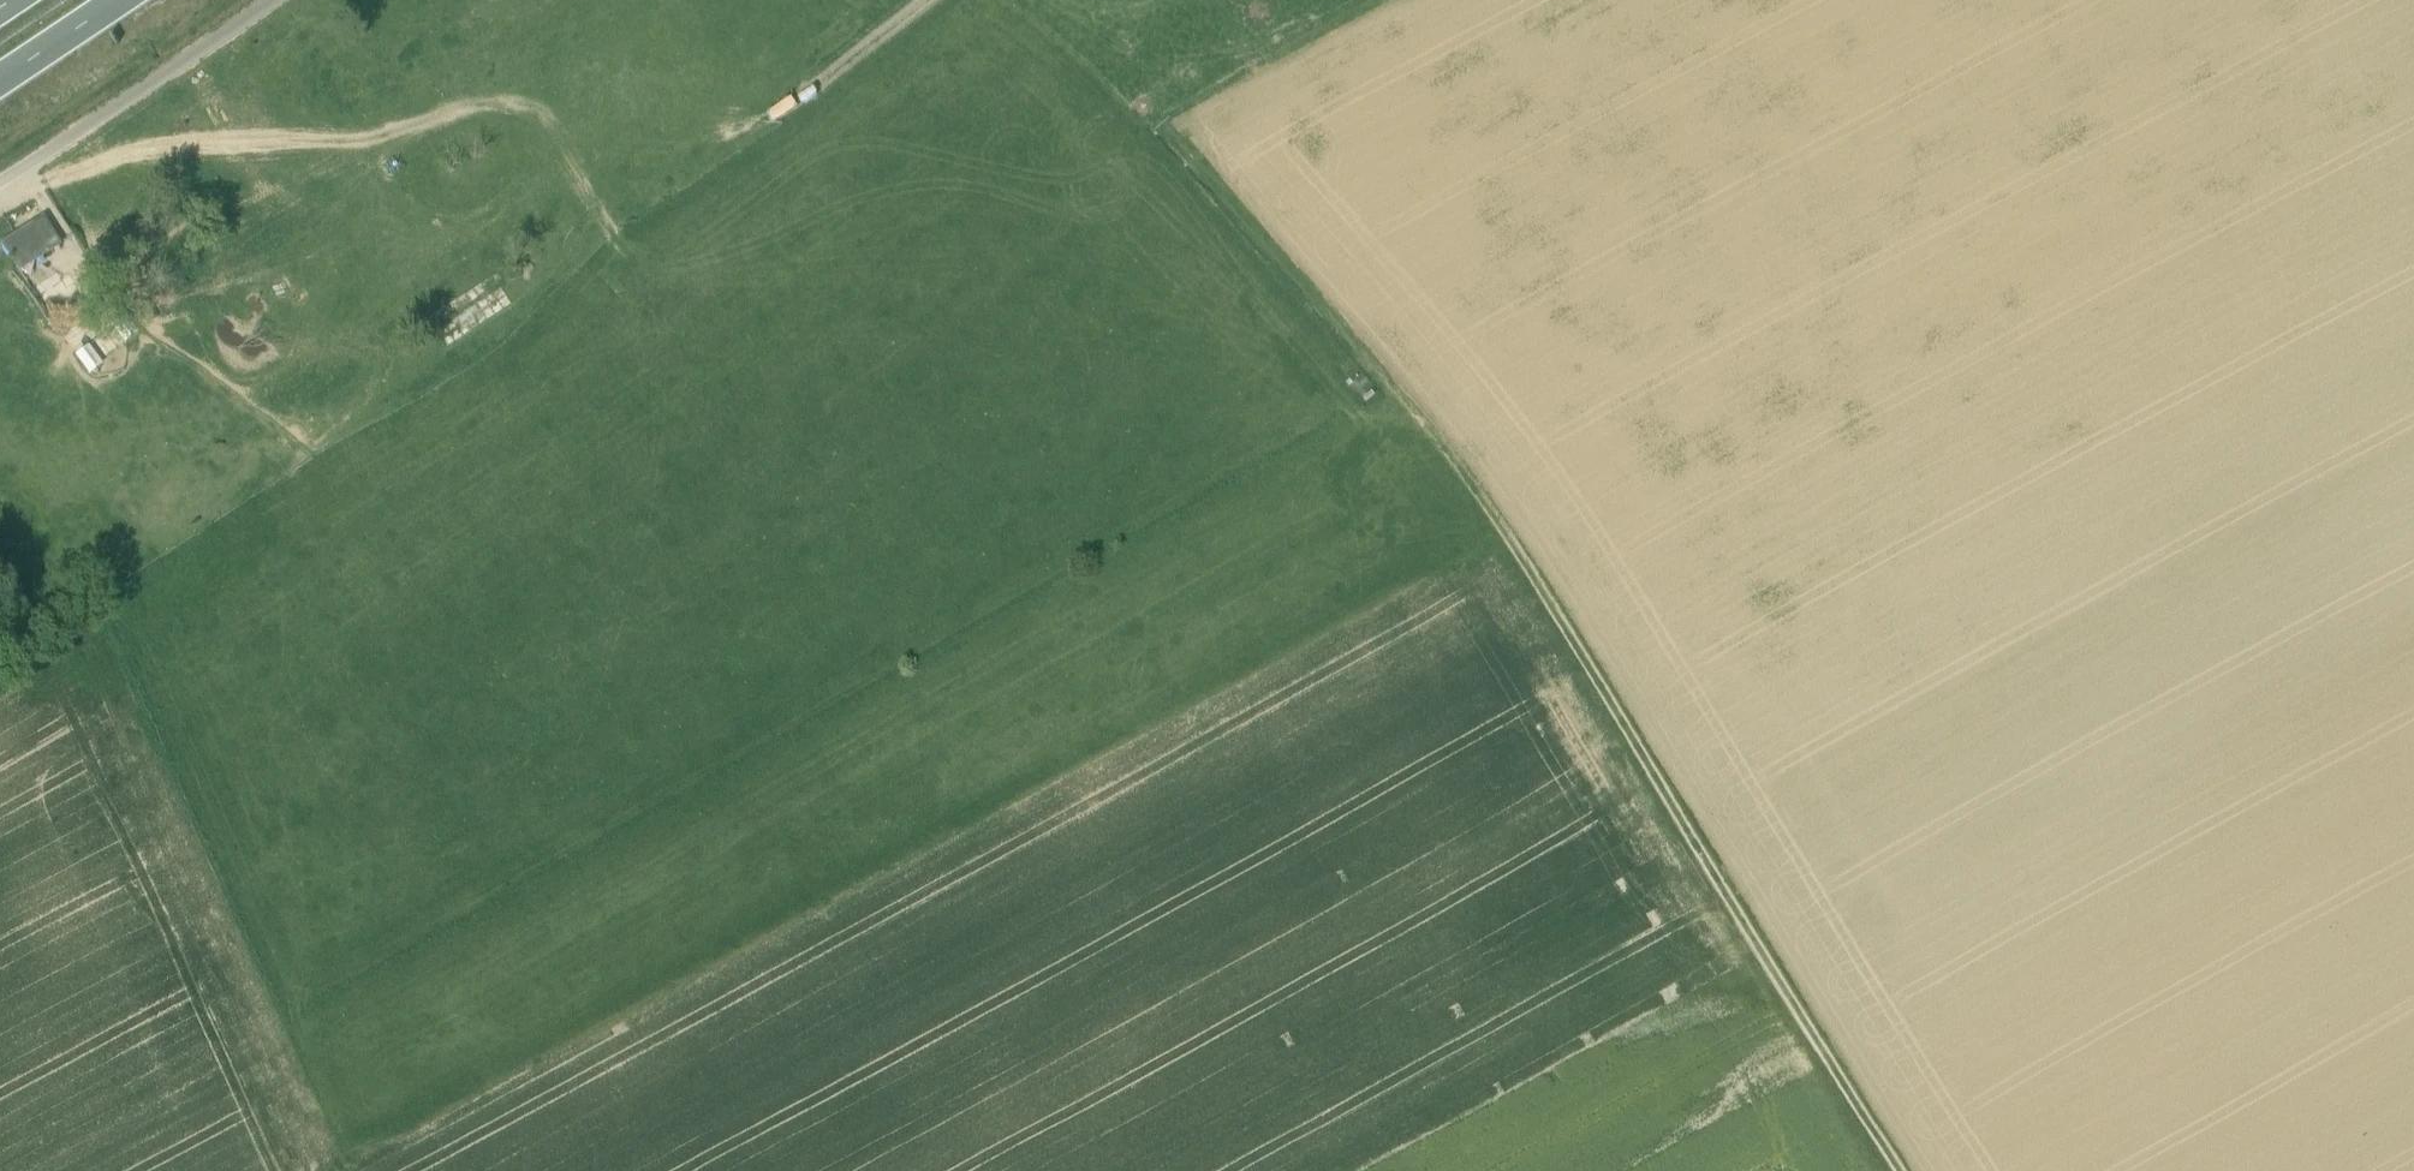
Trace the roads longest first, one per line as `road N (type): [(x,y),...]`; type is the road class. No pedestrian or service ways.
road 1 (track): [(1893,1170),(1459,470),(1158,127)]
road 2 (trunk): [(0,81),(120,0)]

